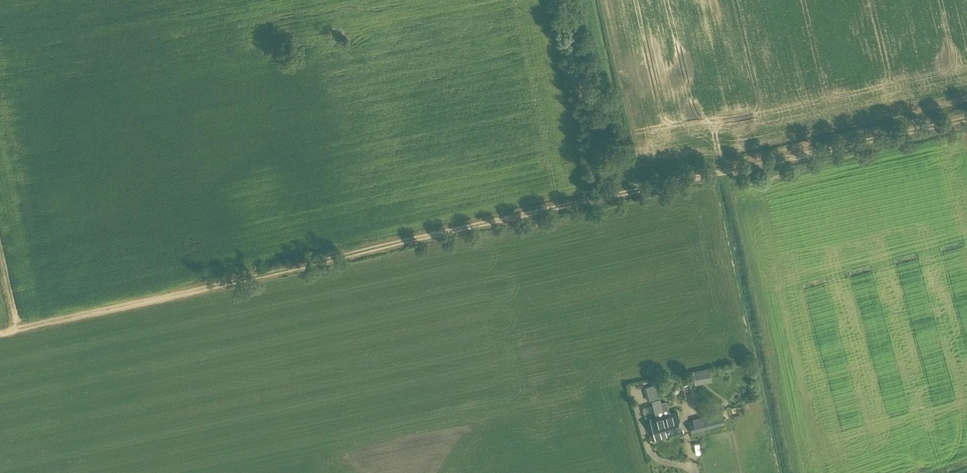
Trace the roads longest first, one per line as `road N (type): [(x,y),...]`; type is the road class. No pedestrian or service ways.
road 1 (track): [(716,177),(0,332)]
road 2 (track): [(966,119),(716,177)]

